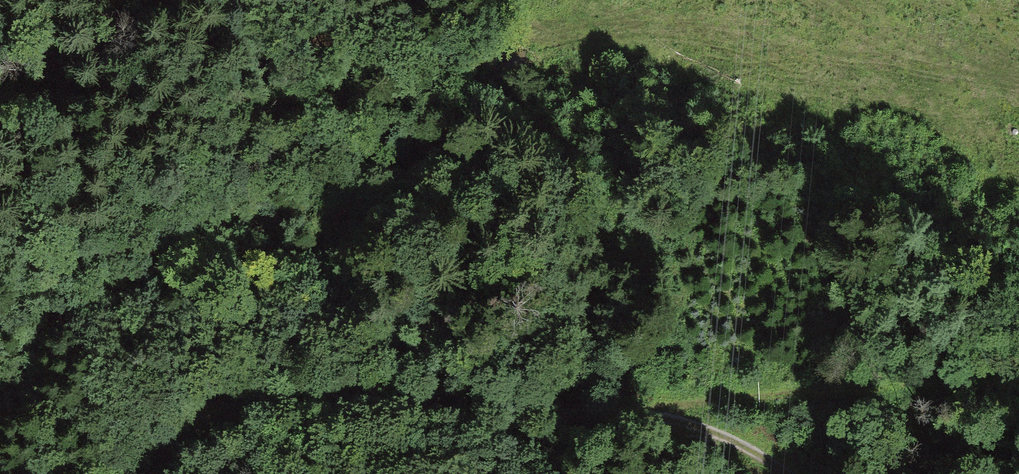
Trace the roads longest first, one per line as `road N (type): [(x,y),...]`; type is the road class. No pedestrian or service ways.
road 1 (track): [(754,473),(695,442),(370,351),(276,348),(163,423),(113,473)]
road 2 (track): [(636,424),(768,355),(877,351),(1018,367)]
road 3 (track): [(200,35),(153,126),(0,233)]

